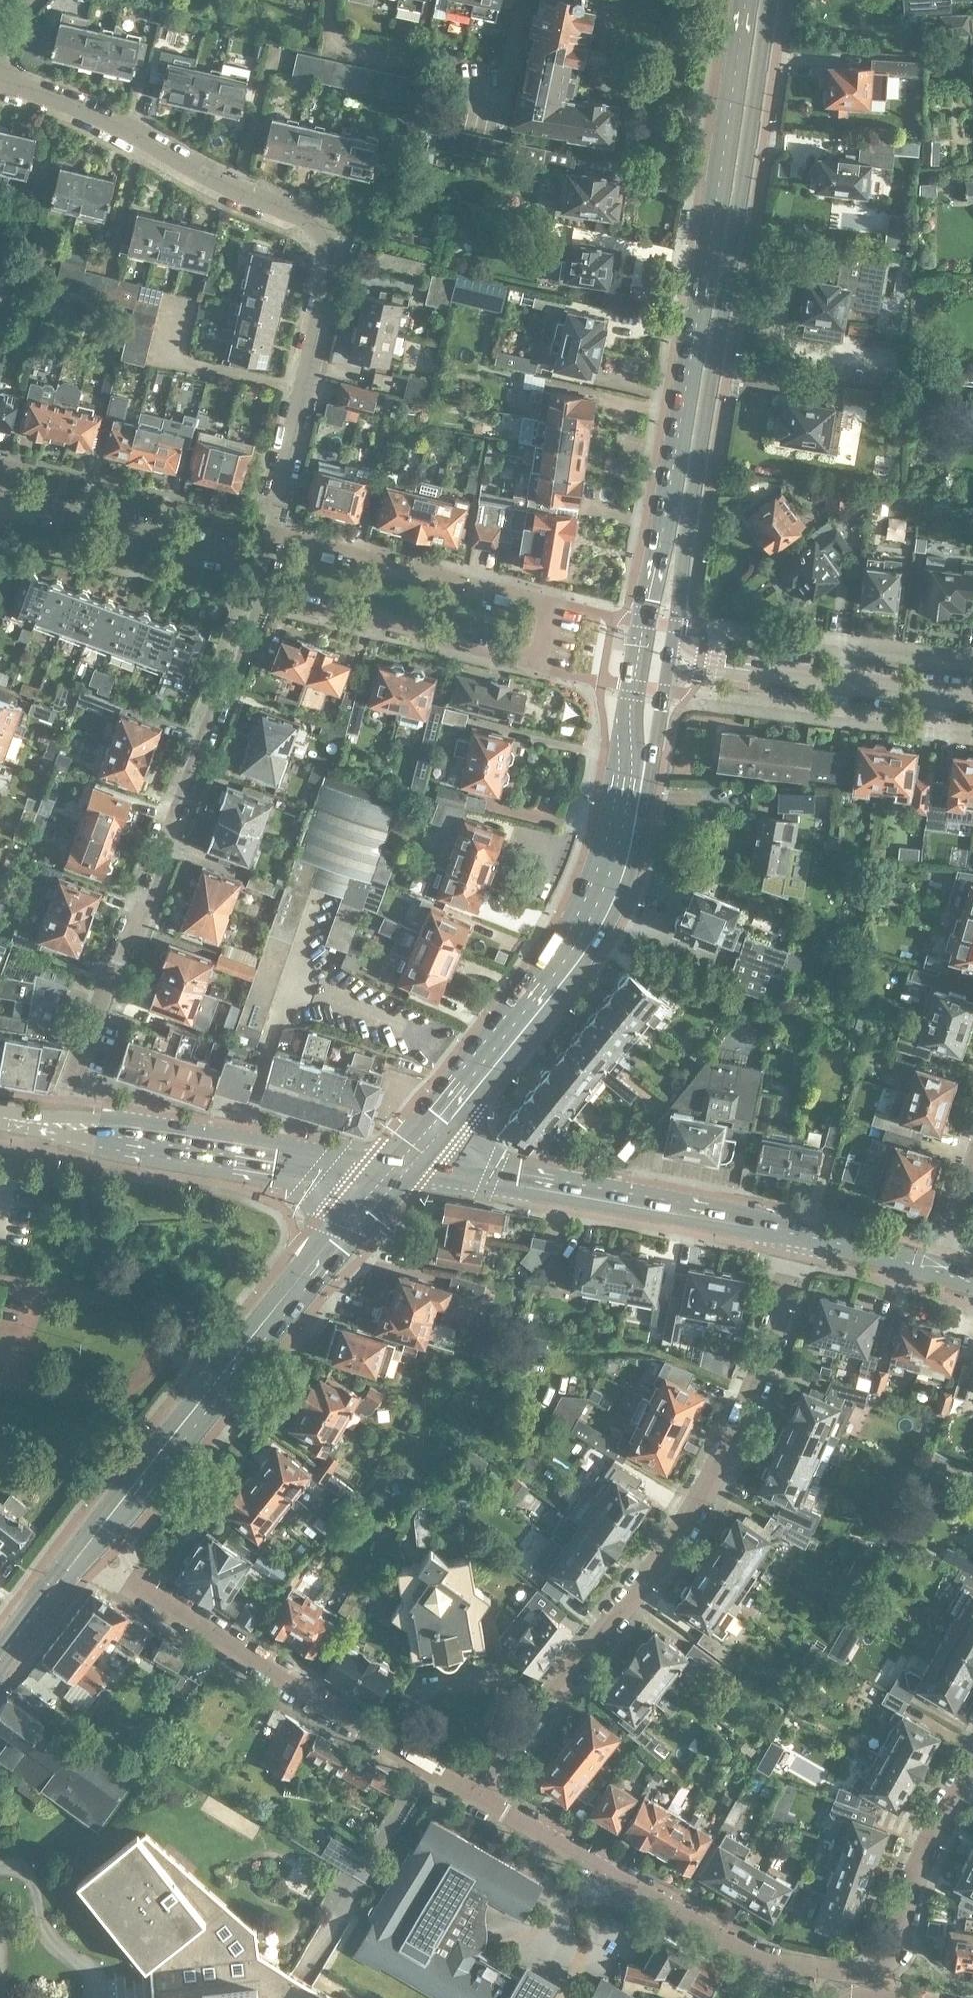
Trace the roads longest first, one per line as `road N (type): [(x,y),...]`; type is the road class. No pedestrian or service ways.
road 1 (primary): [(745,0),(635,681),(640,774)]
road 2 (primary): [(669,656),(769,0)]
road 3 (residential): [(272,530),(328,277),(315,227),(0,71)]
road 4 (residential): [(482,1792),(693,1509),(746,1412),(773,1331),(792,1230)]
road 5 (residential): [(257,592),(524,663),(539,657),(550,606),(541,594),(272,530)]
road 6 (residential): [(60,1123),(257,592)]
road 7 (primary): [(90,1540),(396,1169)]
road 8 (primary): [(396,1169),(576,943),(613,866),(640,774)]
road 9 (residential): [(482,1792),(90,1540)]
road 10 (residential): [(882,1958),(827,1969),(754,1946),(482,1792)]
road 11 (primary): [(792,1230),(435,1167),(396,1169)]
road 12 (primary): [(396,1169),(60,1123)]
road 13 (tertiary): [(972,697),(669,656)]
road 14 (residential): [(264,564),(0,496)]
road 15 (residential): [(882,1958),(893,1947),(933,1834),(972,1764)]
road 16 (primary): [(946,1273),(792,1230)]
road 17 (primary): [(0,1661),(90,1540)]
road 18 (primary): [(640,774),(669,656)]

